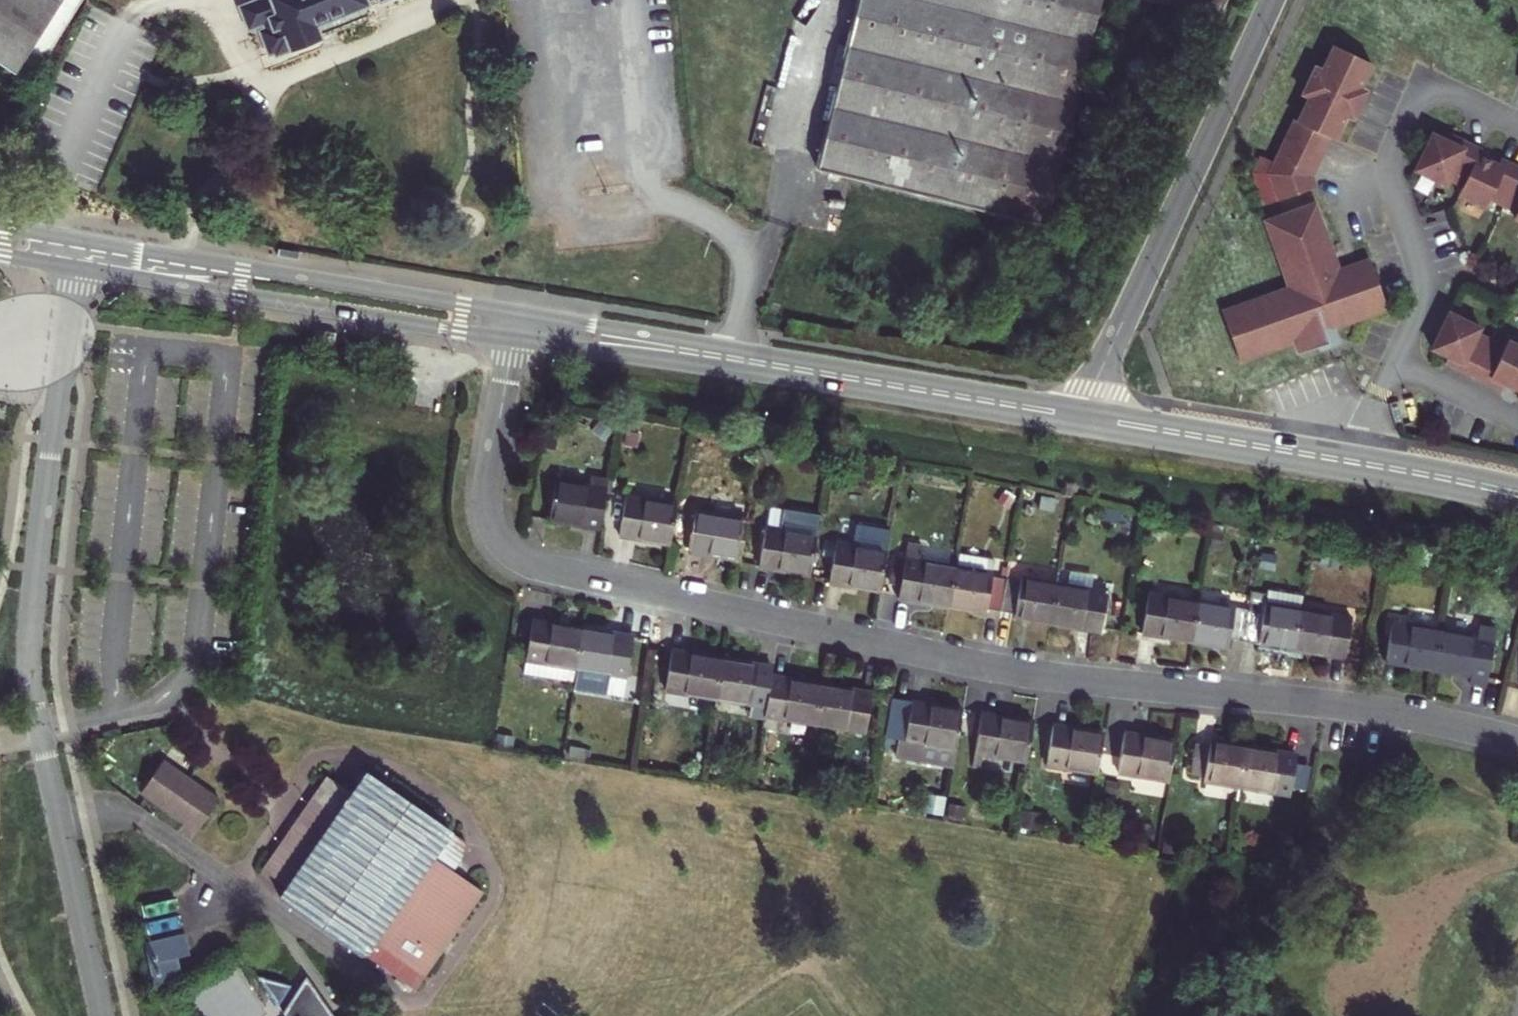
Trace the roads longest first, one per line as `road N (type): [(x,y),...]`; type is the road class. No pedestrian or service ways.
road 1 (residential): [(512,339),(485,502),(494,535),(529,562),(1010,671),(1407,714),(1517,743)]
road 2 (residential): [(77,269),(29,656),(101,1015)]
road 3 (residential): [(1266,0),(1078,416)]
road 4 (tertiary): [(1078,416),(1517,495)]
road 5 (tertiary): [(77,269),(512,339)]
road 6 (tertiary): [(516,314),(82,241)]
road 7 (tertiary): [(737,359),(1078,416)]
road 8 (tertiary): [(512,339),(737,359)]
road 9 (tertiary): [(737,359),(516,314)]

